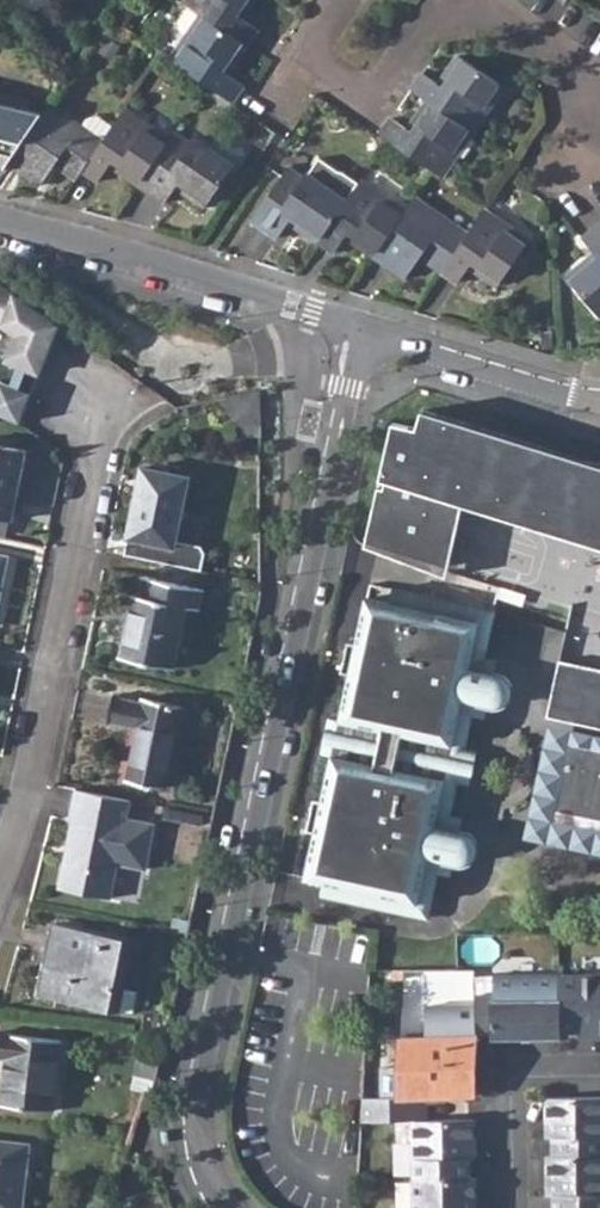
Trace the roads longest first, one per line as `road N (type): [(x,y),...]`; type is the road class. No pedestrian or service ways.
road 1 (residential): [(227,1207),(199,1144),(197,1094),(364,333)]
road 2 (residential): [(0,873),(25,806),(94,459),(88,404)]
road 3 (residential): [(0,221),(364,333)]
road 4 (residential): [(364,333),(599,403)]
road 5 (residential): [(511,1207),(508,1076),(599,1077)]
road 6 (residential): [(302,52),(378,105),(449,0)]
road 7 (residential): [(599,87),(471,0)]

